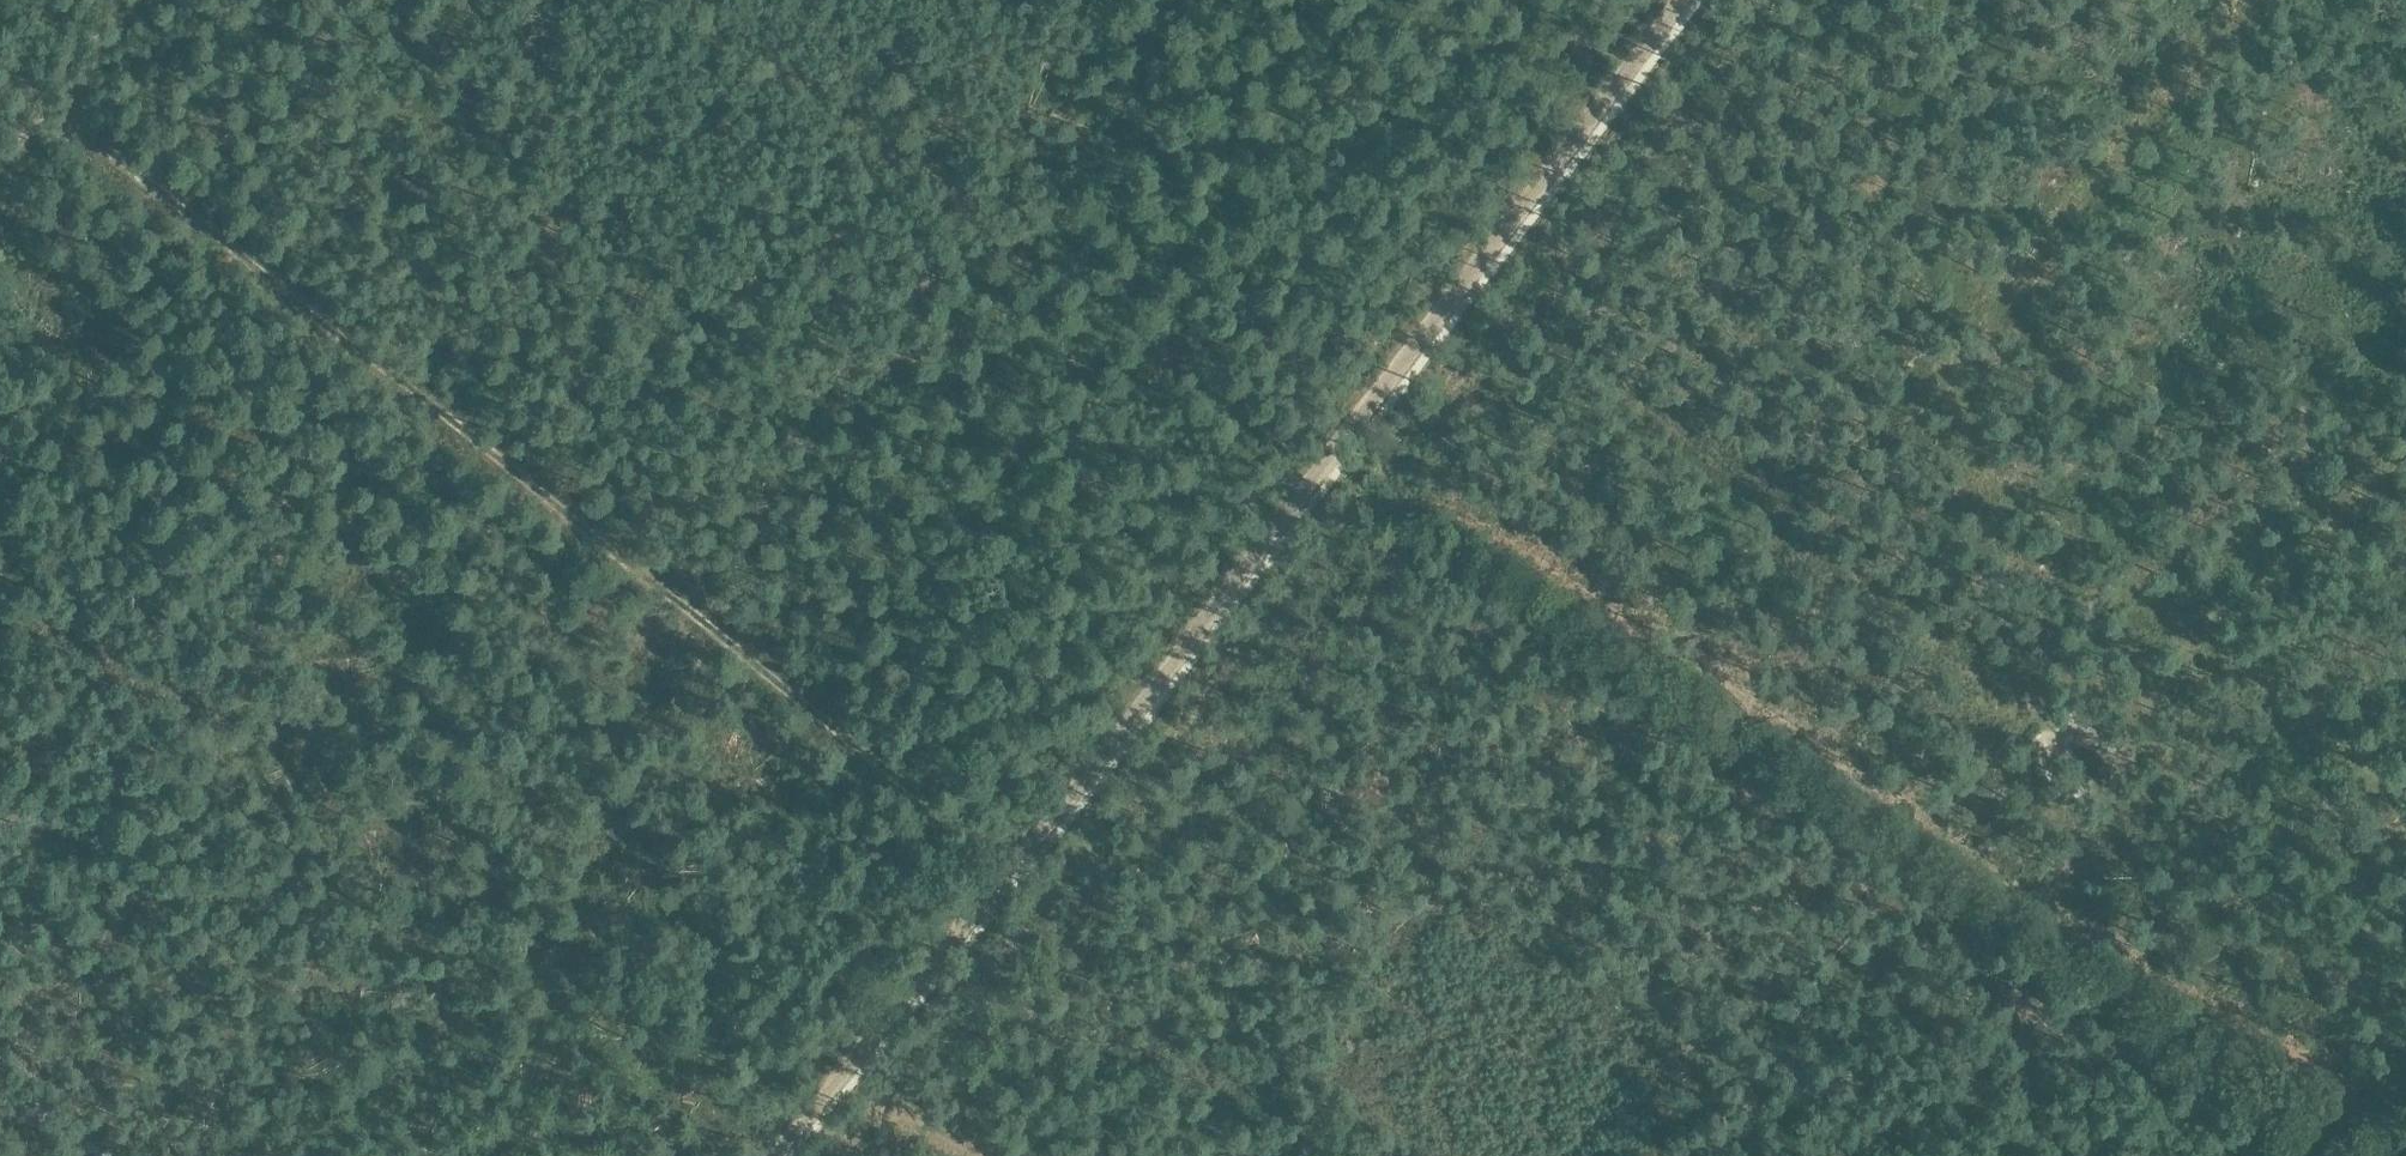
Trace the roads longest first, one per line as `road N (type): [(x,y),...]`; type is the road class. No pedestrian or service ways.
road 1 (track): [(1675,0),(1336,452),(769,1155)]
road 2 (track): [(2381,1155),(1336,452)]
road 3 (track): [(52,94),(1030,864)]

